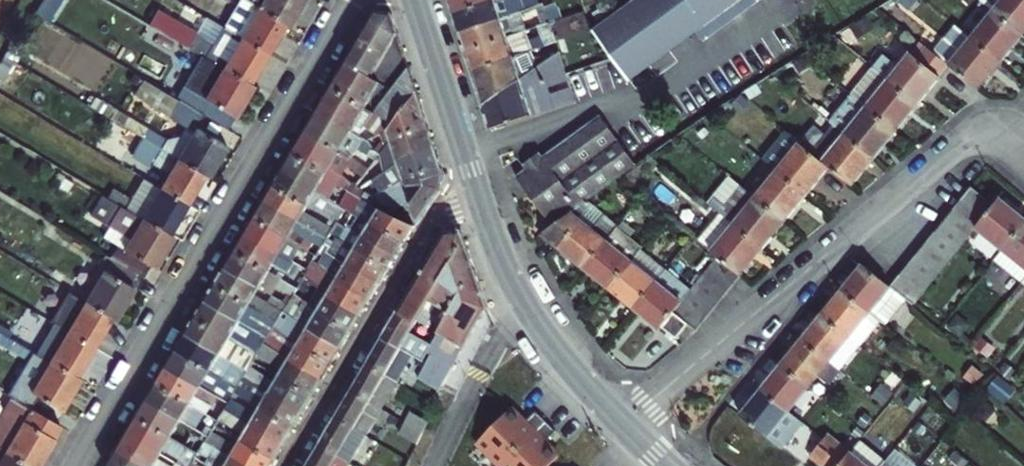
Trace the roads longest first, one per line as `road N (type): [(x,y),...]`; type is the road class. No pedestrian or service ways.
road 1 (residential): [(79,465),(353,0)]
road 2 (residential): [(622,424),(959,145),(996,135),(1023,153)]
road 3 (residential): [(289,465),(431,225),(481,197)]
road 4 (residential): [(414,0),(481,197)]
road 5 (residential): [(529,314),(489,359),(435,465)]
road 6 (residential): [(529,314),(622,424)]
road 7 (residential): [(481,197),(529,314)]

